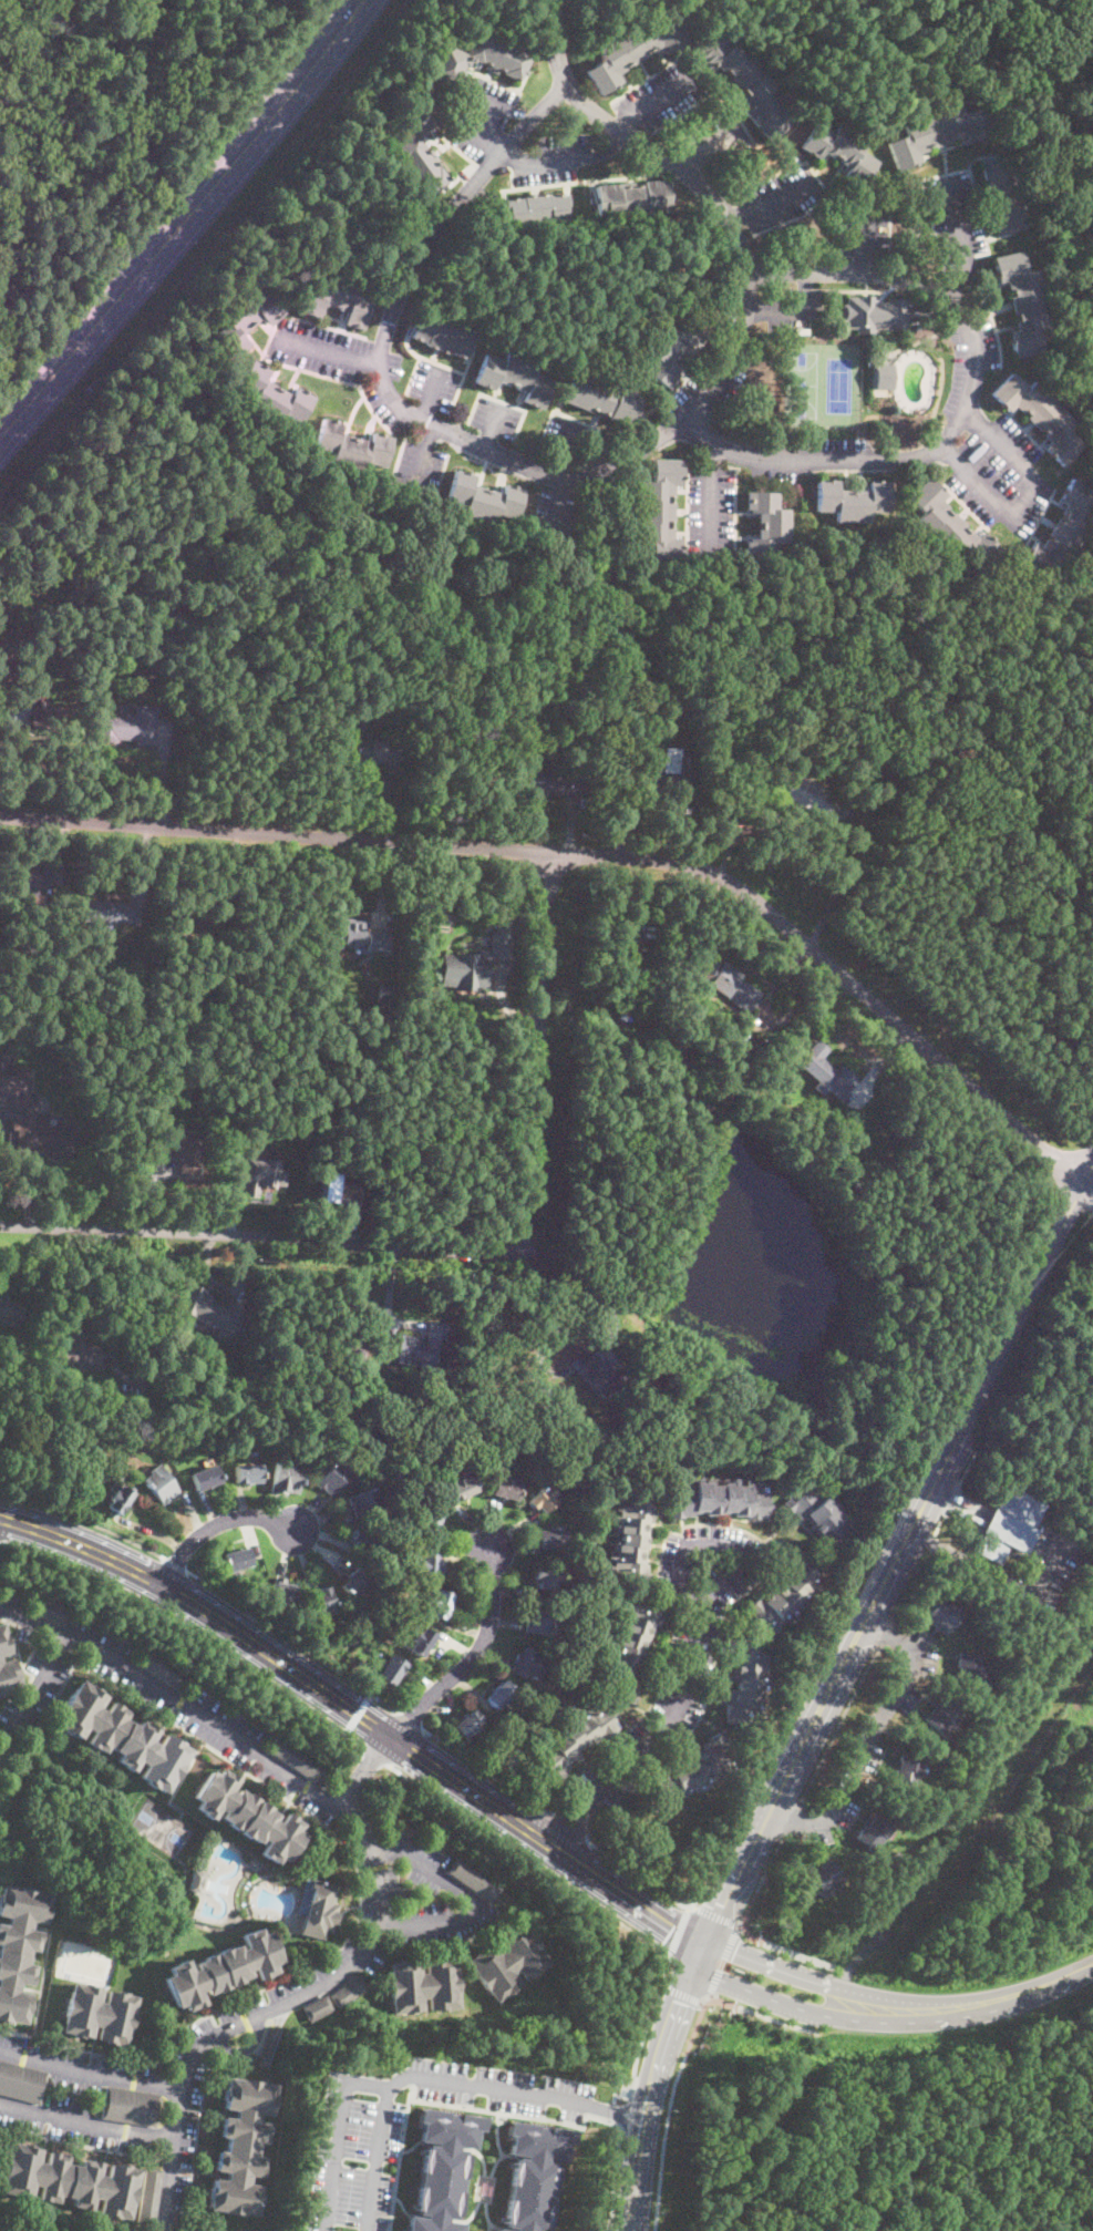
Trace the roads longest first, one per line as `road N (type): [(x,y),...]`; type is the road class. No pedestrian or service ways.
road 1 (residential): [(1084,1183),(754,899),(685,863),(0,812)]
road 2 (residential): [(567,85),(699,184),(730,216),(746,263),(738,347),(719,381),(662,435),(577,475),(529,466),(433,425),(391,393),(382,367),(411,271),(520,126),(567,85)]
road 3 (residential): [(161,2230),(183,2081),(196,2052),(355,1964),(381,1922),(384,1889),(375,1854),(340,1809),(64,1634),(0,1610)]
road 4 (residential): [(555,851),(528,1256),(0,1223)]
road 5 (tertiary): [(702,1947),(1092,1166)]
road 6 (secondary): [(0,1519),(165,1585),(229,1624),(702,1947)]
road 7 (residential): [(746,268),(895,276),(951,298),(970,322),(969,405),(944,445),(914,459),(734,452),(684,415)]
road 8 (primary): [(365,0),(0,438)]
road 9 (residential): [(547,1842),(681,1710),(702,1606),(744,1557),(720,1544),(688,1543),(677,1582),(702,1606)]
road 10 (residential): [(641,2116),(406,2077),(385,2089),(367,2230)]
road 11 (secondary): [(863,2005),(975,2007),(1092,1962)]
road 12 (residential): [(375,1854),(404,1855),(481,1906),(448,1924),(381,1922)]
road 13 (residential): [(395,1740),(475,1652),(491,1613),(488,1549)]
road 14 (secondary): [(702,1947),(716,1977),(807,2008),(834,2013),(863,2005)]
road 15 (residential): [(0,2105),(174,2140)]
road 16 (secondary): [(863,2005),(842,1987),(729,1947),(702,1947)]
road 17 (residential): [(165,1585),(215,1524),(243,1515),(293,1528)]
road 18 (tertiary): [(630,2230),(653,2074)]
road 19 (tertiary): [(653,2074),(702,1947)]
road 20 (residential): [(64,1634),(0,1751)]

